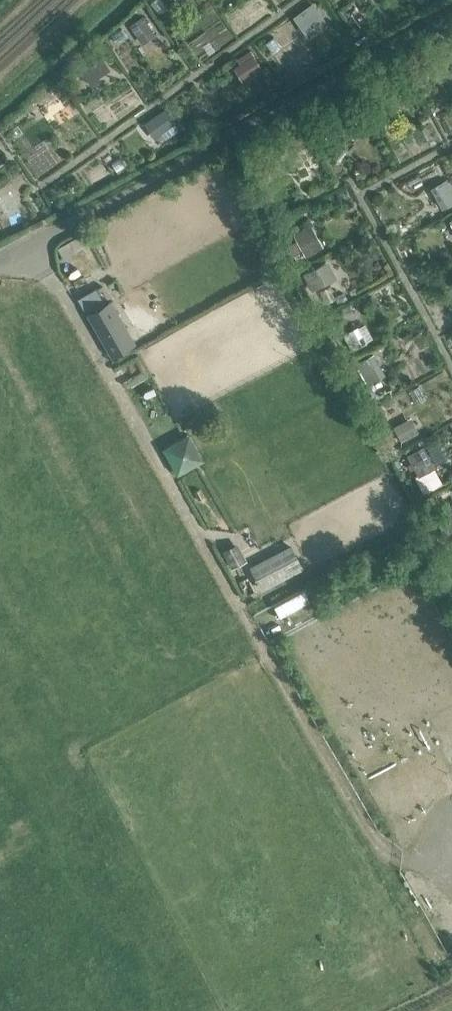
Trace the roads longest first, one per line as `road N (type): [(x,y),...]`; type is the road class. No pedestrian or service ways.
road 1 (unclassified): [(343,780),(33,244)]
road 2 (unclassified): [(451,15),(33,244)]

